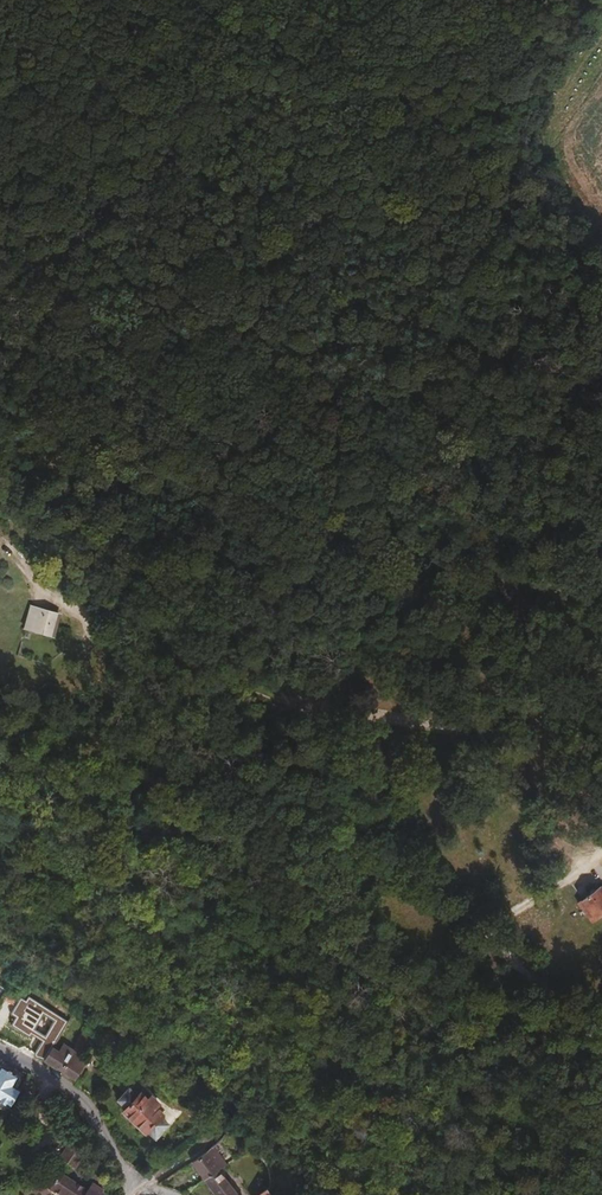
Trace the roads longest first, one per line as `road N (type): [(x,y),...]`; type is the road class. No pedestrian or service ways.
road 1 (track): [(0,729),(52,720),(212,722),(306,709),(548,528),(601,474)]
road 2 (track): [(139,1189),(231,1120),(226,1095),(151,1011),(119,940),(0,754)]
road 3 (track): [(0,39),(63,105),(135,91),(256,0)]
road 4 (residential): [(139,1189),(79,1092),(0,1049)]

